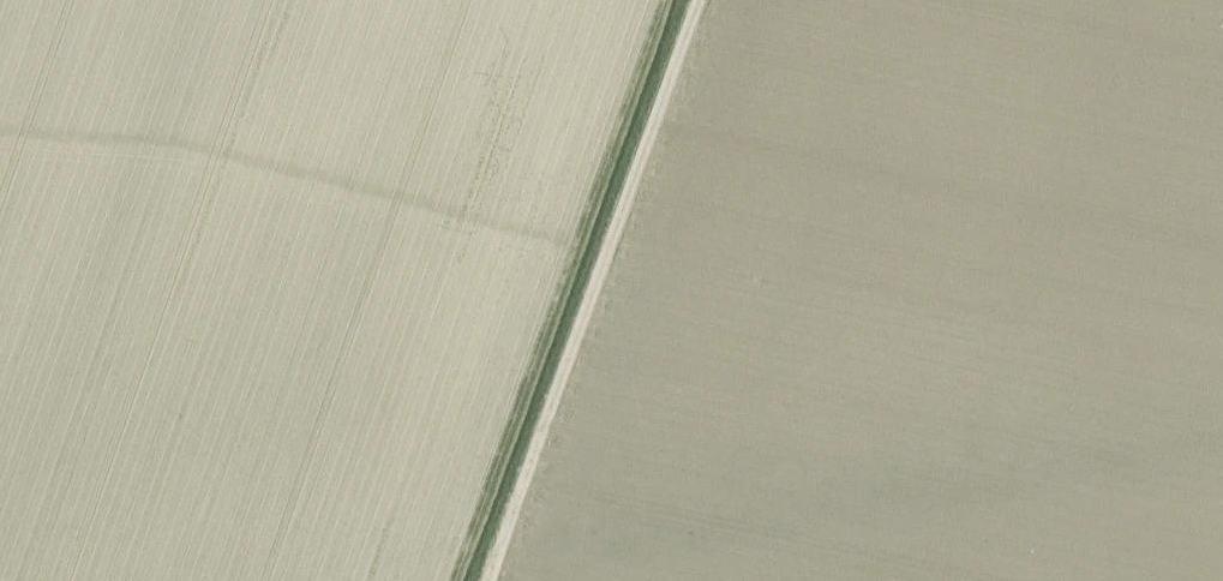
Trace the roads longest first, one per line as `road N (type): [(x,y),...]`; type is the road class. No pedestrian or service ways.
road 1 (track): [(488,580),(700,0)]

